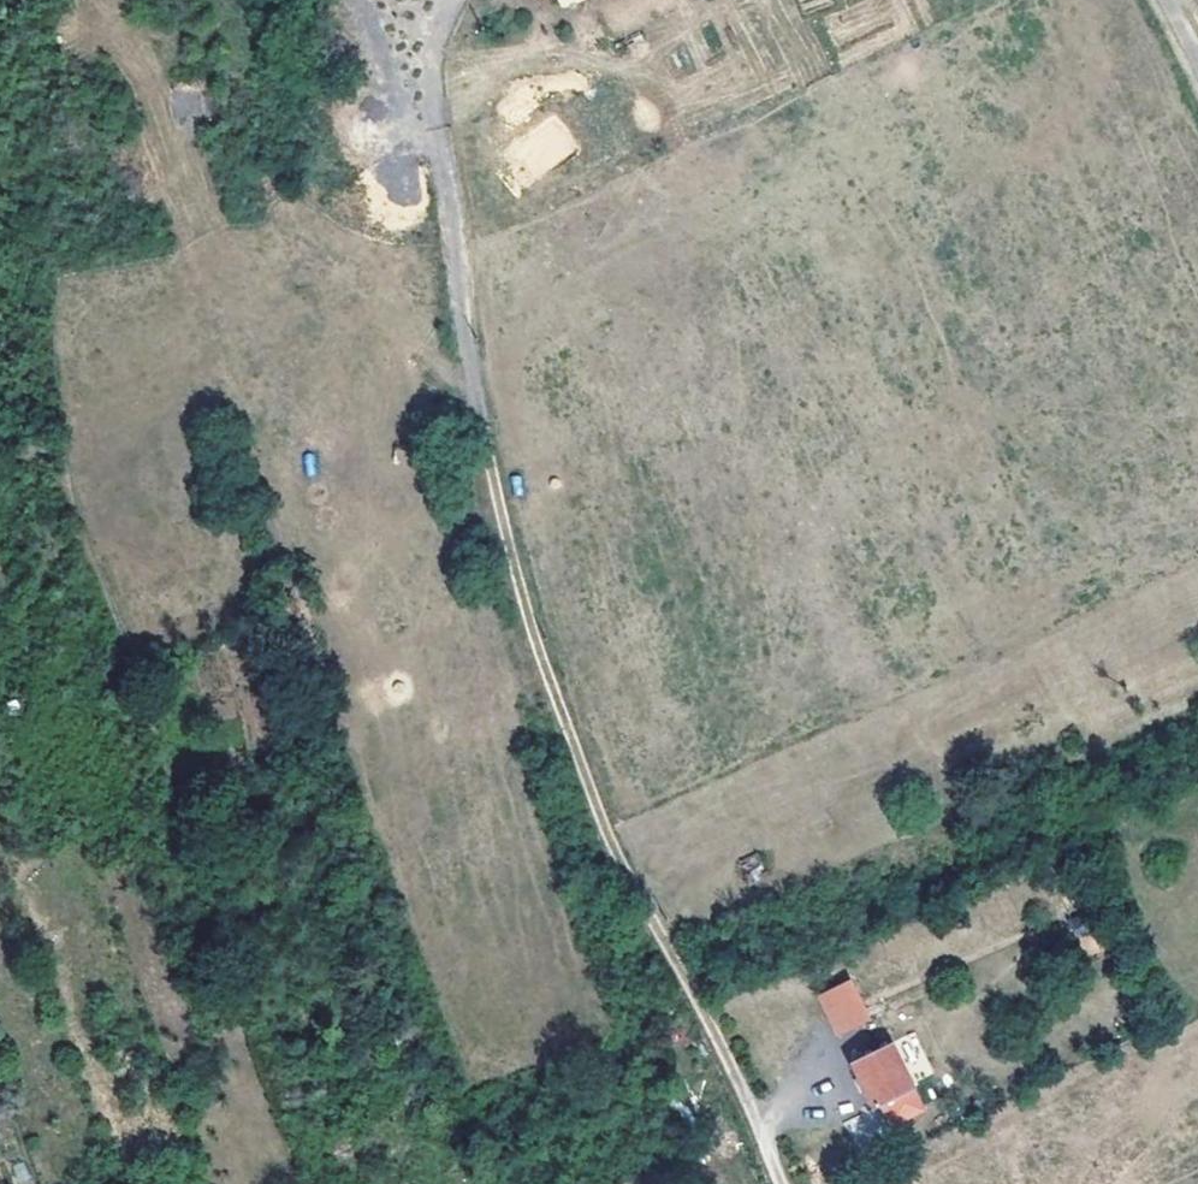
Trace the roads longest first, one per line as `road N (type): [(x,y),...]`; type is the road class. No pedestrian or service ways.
road 1 (track): [(370,0),(440,125),(490,458),(542,663),(607,833),(705,1010),(786,1183)]

